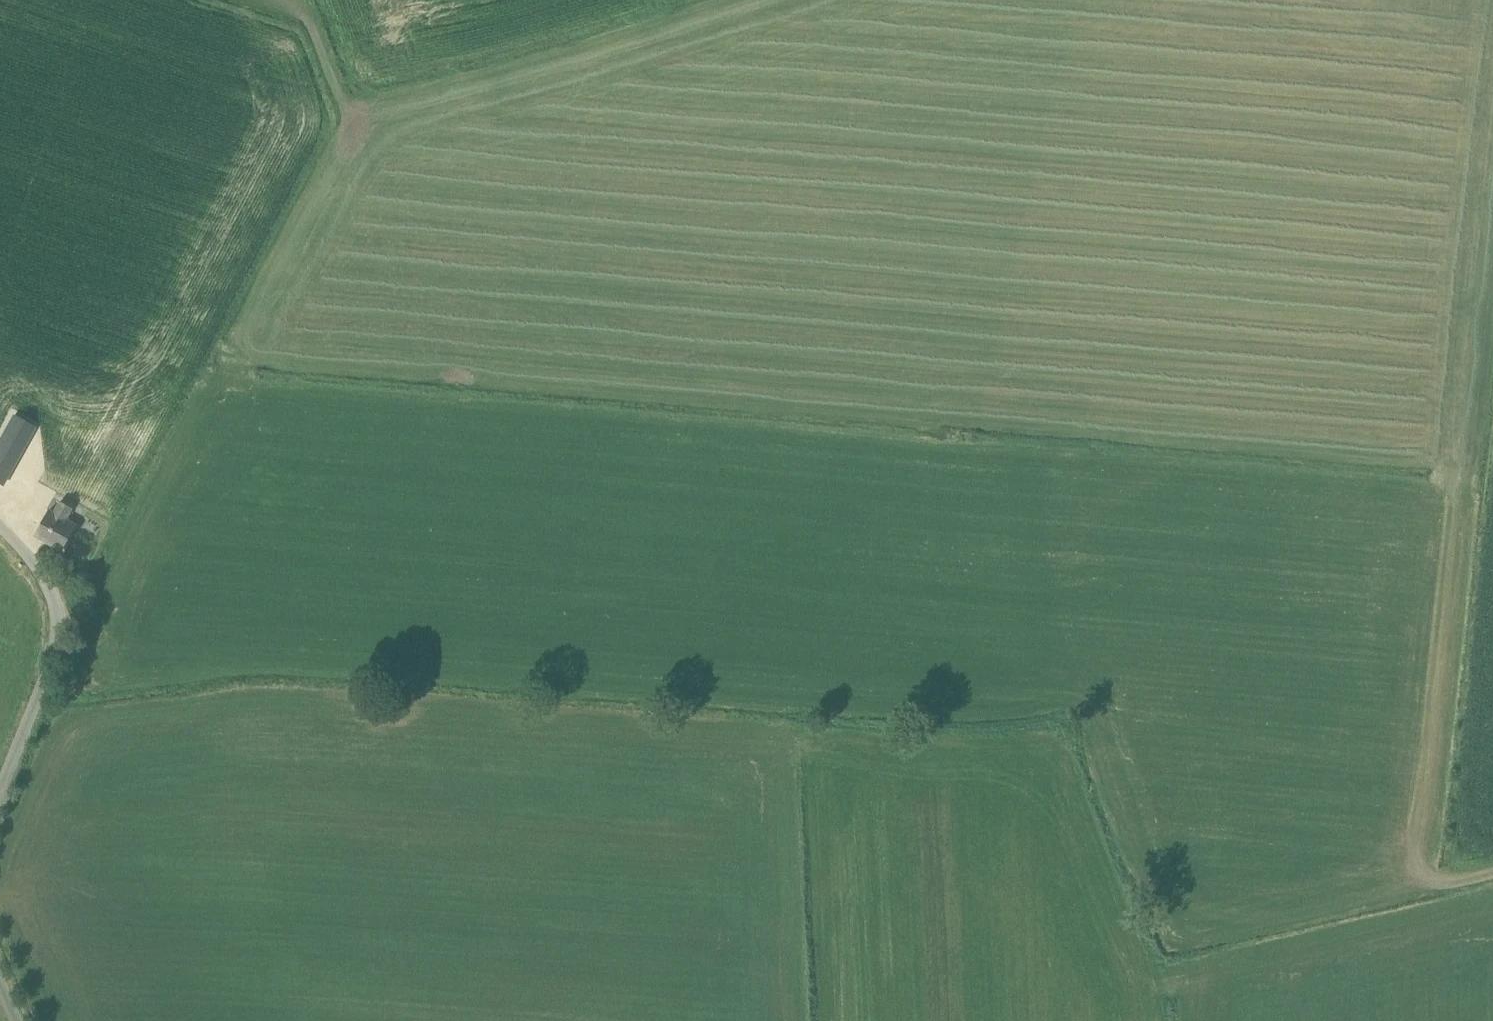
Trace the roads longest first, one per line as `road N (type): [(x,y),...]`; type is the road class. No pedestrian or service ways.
road 1 (unclassified): [(0,797),(62,627),(50,592),(0,536)]

